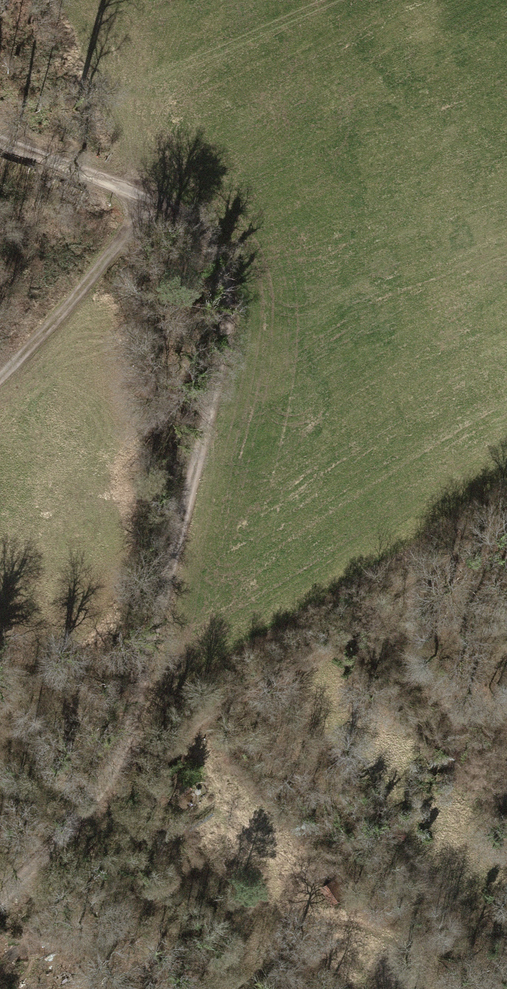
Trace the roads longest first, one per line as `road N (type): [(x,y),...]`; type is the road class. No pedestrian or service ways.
road 1 (track): [(0,136),(118,186),(204,251),(219,289),(222,334),(180,532),(116,763),(83,817),(0,904)]
road 2 (track): [(116,763),(506,524)]
road 3 (track): [(0,378),(150,204)]

